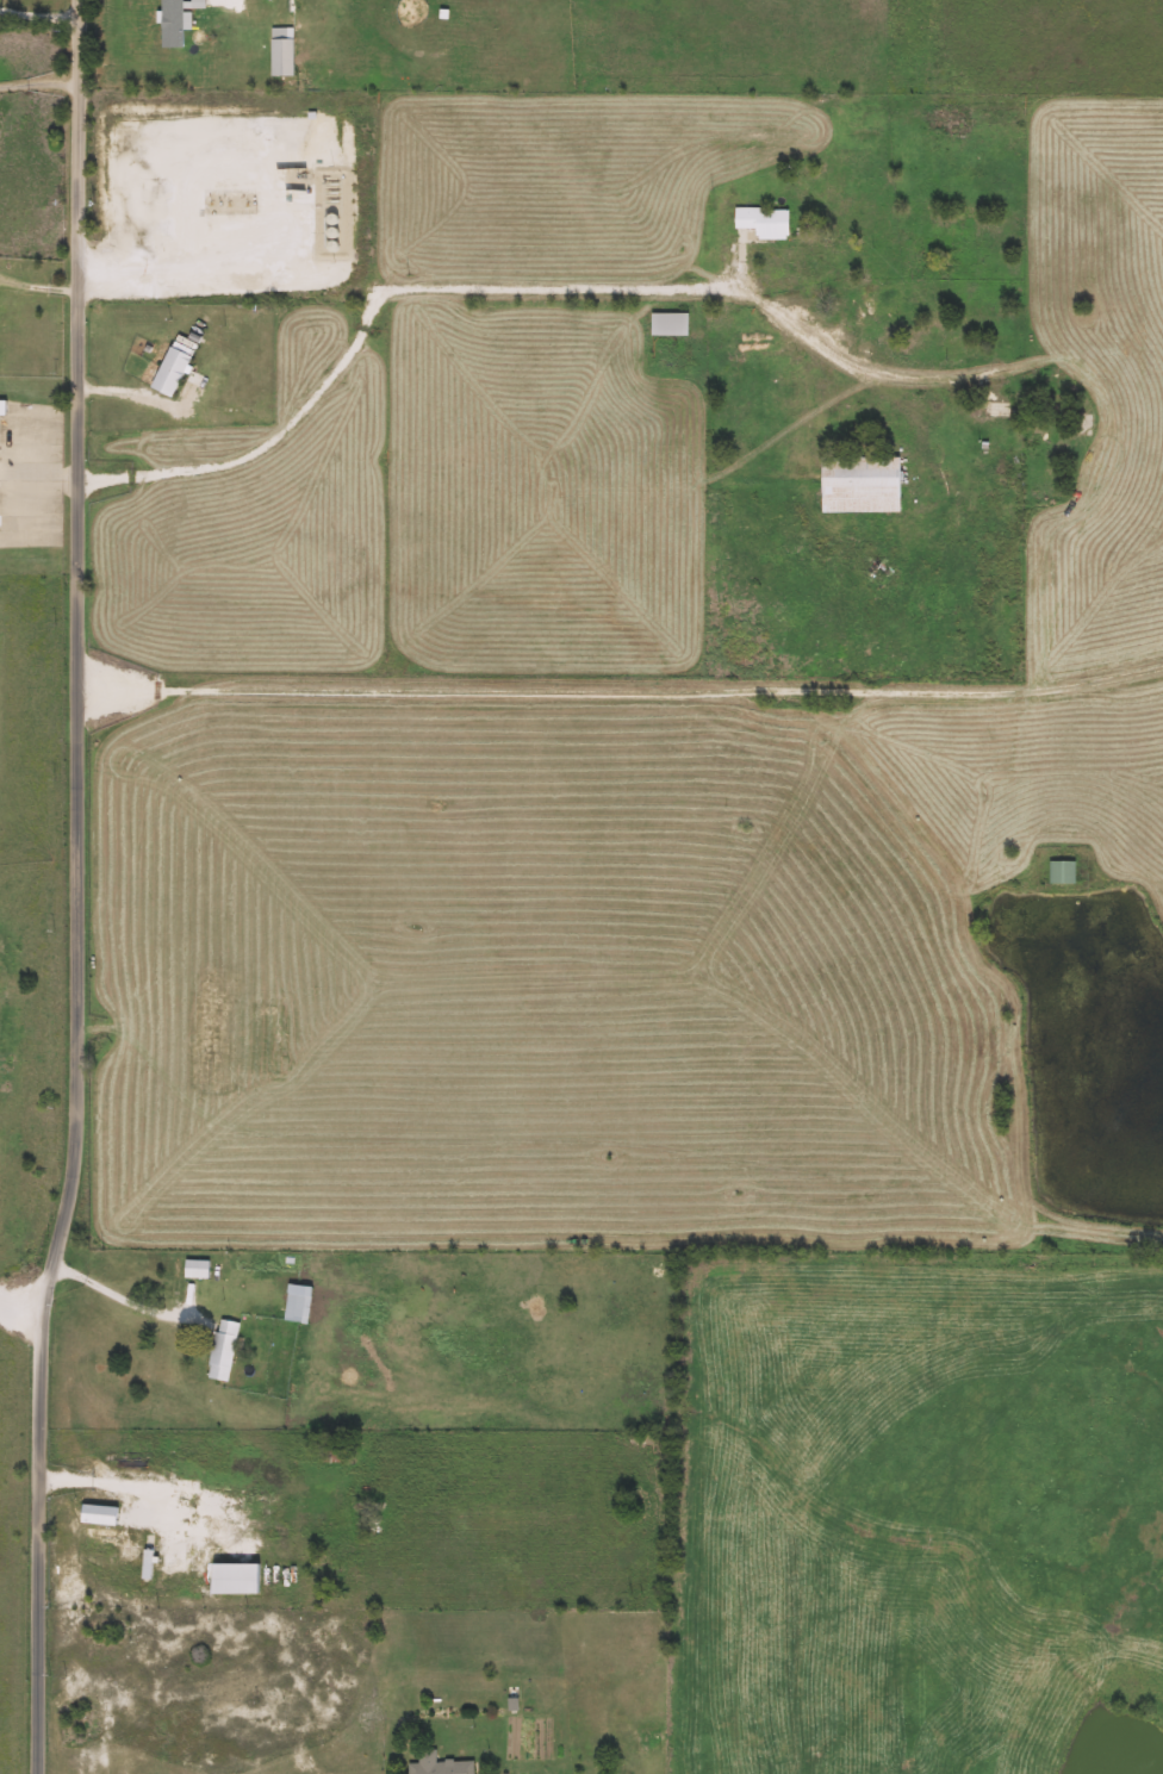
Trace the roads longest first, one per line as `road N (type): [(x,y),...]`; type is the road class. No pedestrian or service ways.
road 1 (residential): [(44,1773),(48,1352),(75,1205),(83,1102),(73,0)]

